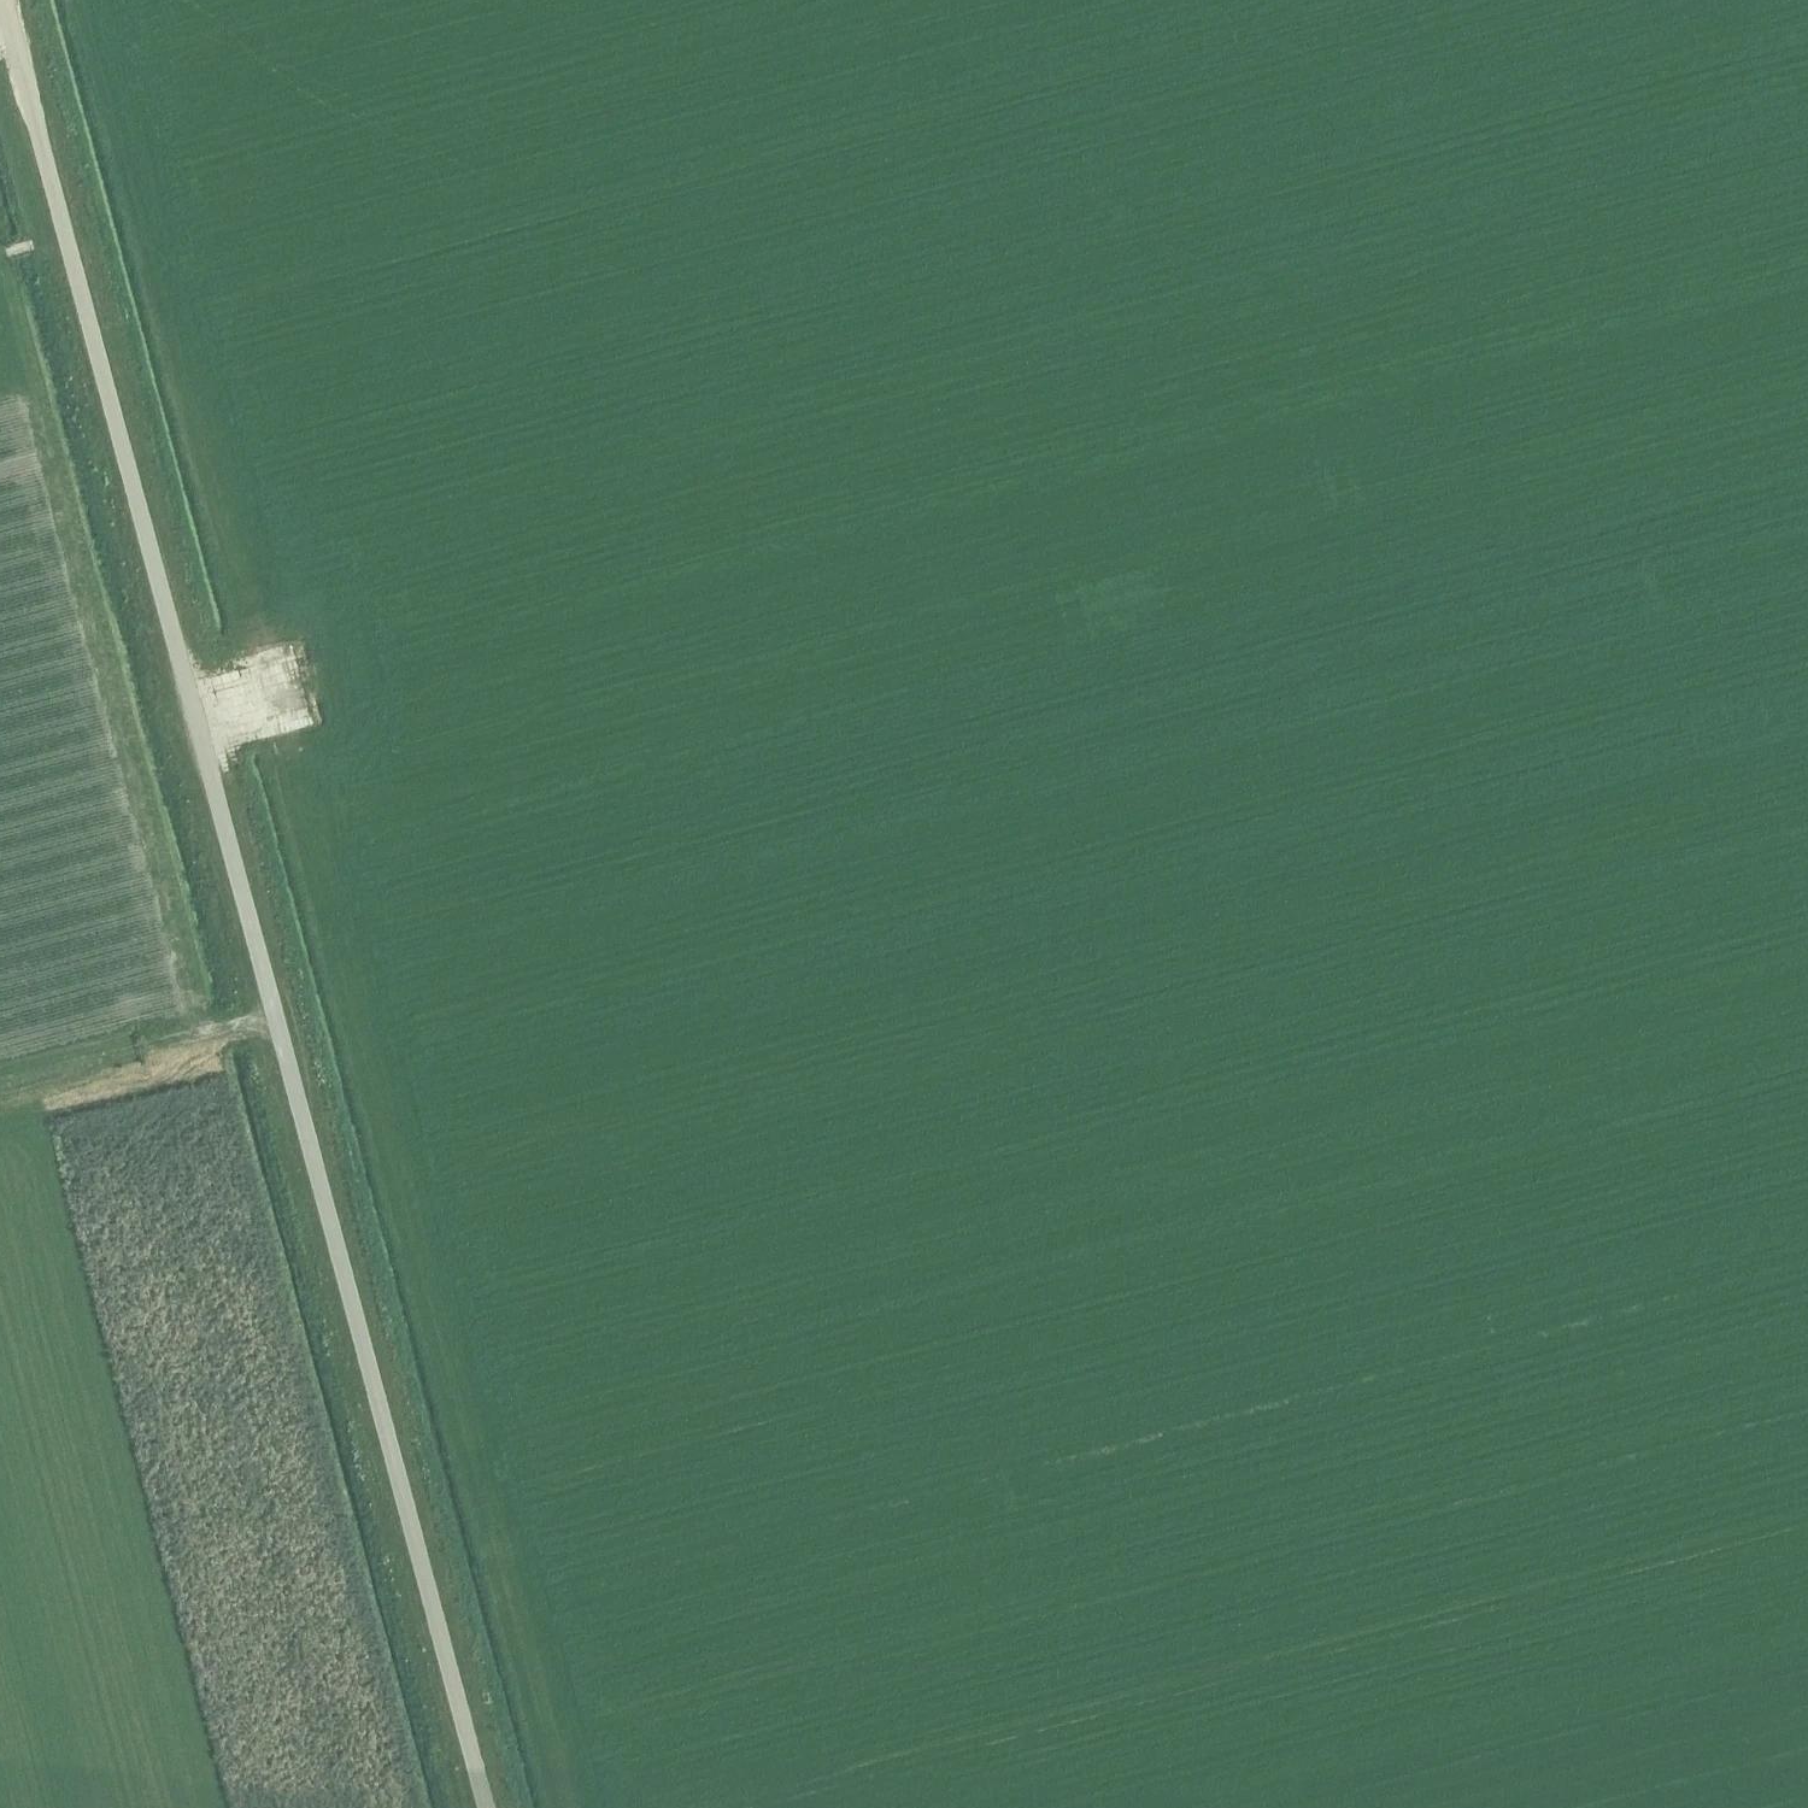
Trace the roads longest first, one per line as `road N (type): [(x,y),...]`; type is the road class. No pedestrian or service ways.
road 1 (unclassified): [(486,1807),(3,0)]

